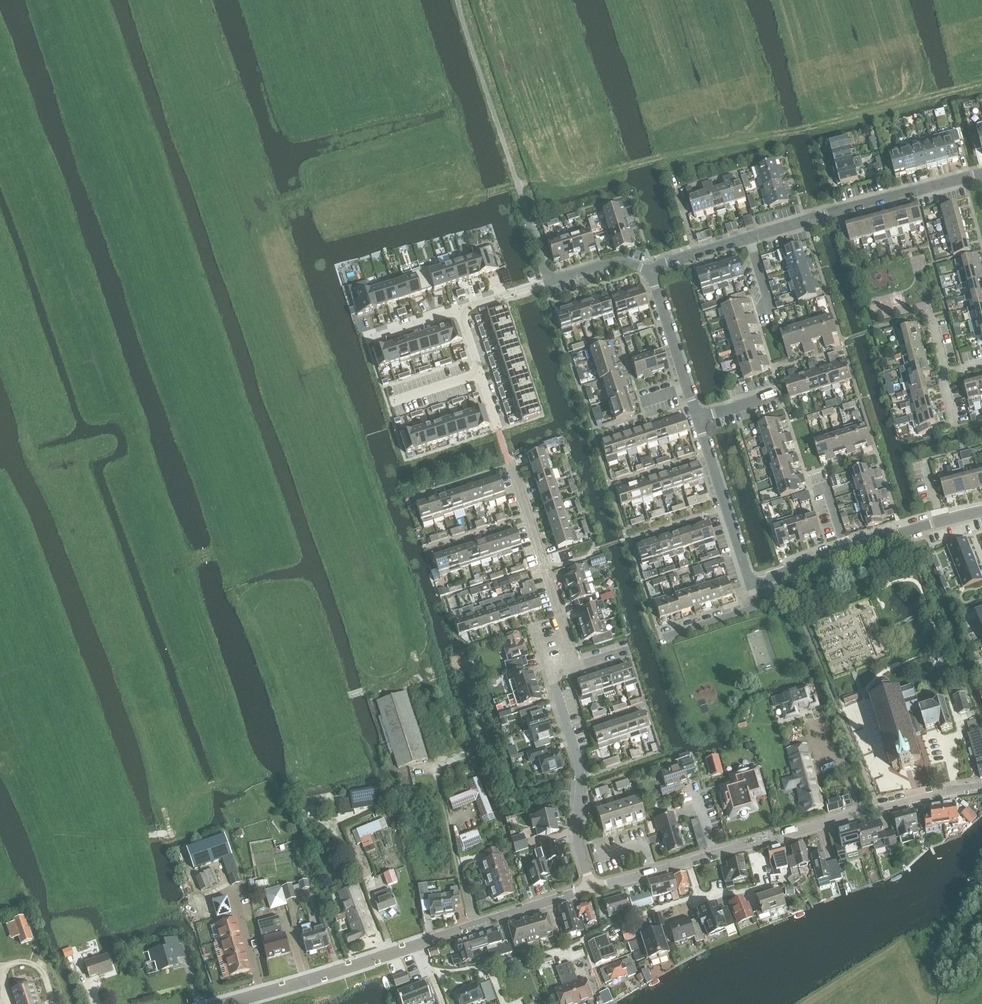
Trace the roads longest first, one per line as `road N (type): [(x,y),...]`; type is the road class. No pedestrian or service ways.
road 1 (track): [(981,83),(600,174),(518,184)]
road 2 (tertiary): [(981,786),(715,854)]
road 3 (unclassified): [(748,239),(981,175)]
road 4 (residential): [(596,888),(578,829),(581,767),(551,674)]
road 5 (track): [(518,184),(460,0)]
road 6 (tertiary): [(596,888),(417,945)]
road 7 (residential): [(750,585),(699,421)]
road 8 (residential): [(562,617),(509,462)]
road 9 (residential): [(981,512),(844,550)]
road 10 (tertiary): [(250,993),(315,989),(371,959)]
road 11 (residential): [(498,430),(459,310)]
road 12 (tertiary): [(371,959),(250,993)]
road 13 (unclassified): [(687,387),(651,271)]

